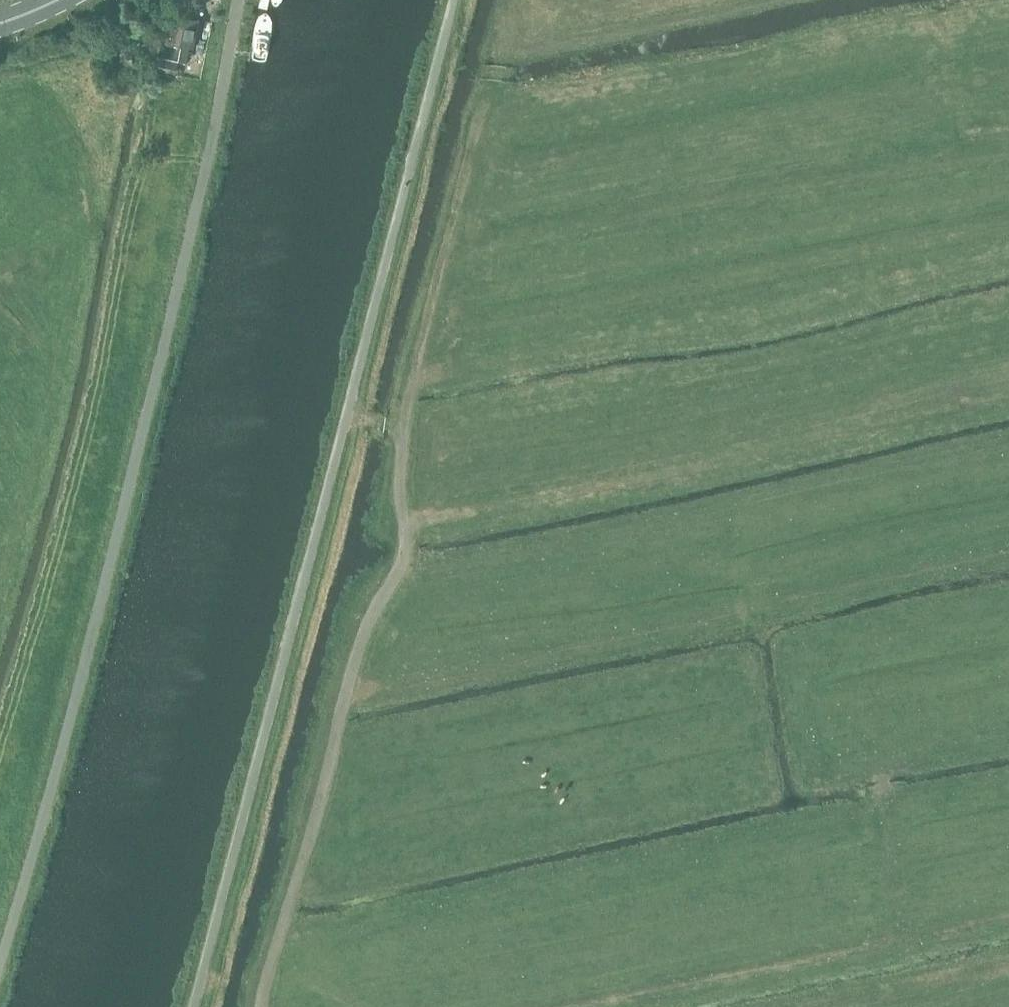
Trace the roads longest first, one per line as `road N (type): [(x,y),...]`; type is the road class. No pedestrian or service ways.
road 1 (unclassified): [(0,960),(125,502),(206,171),(238,0)]
road 2 (track): [(262,1006),(350,675),(405,551),(401,428),(495,65)]
road 3 (track): [(1008,367),(700,468),(479,511)]
road 4 (track): [(588,1006),(1008,916)]
road 5 (track): [(913,938),(881,783)]
road 6 (track): [(885,411),(1008,393)]

